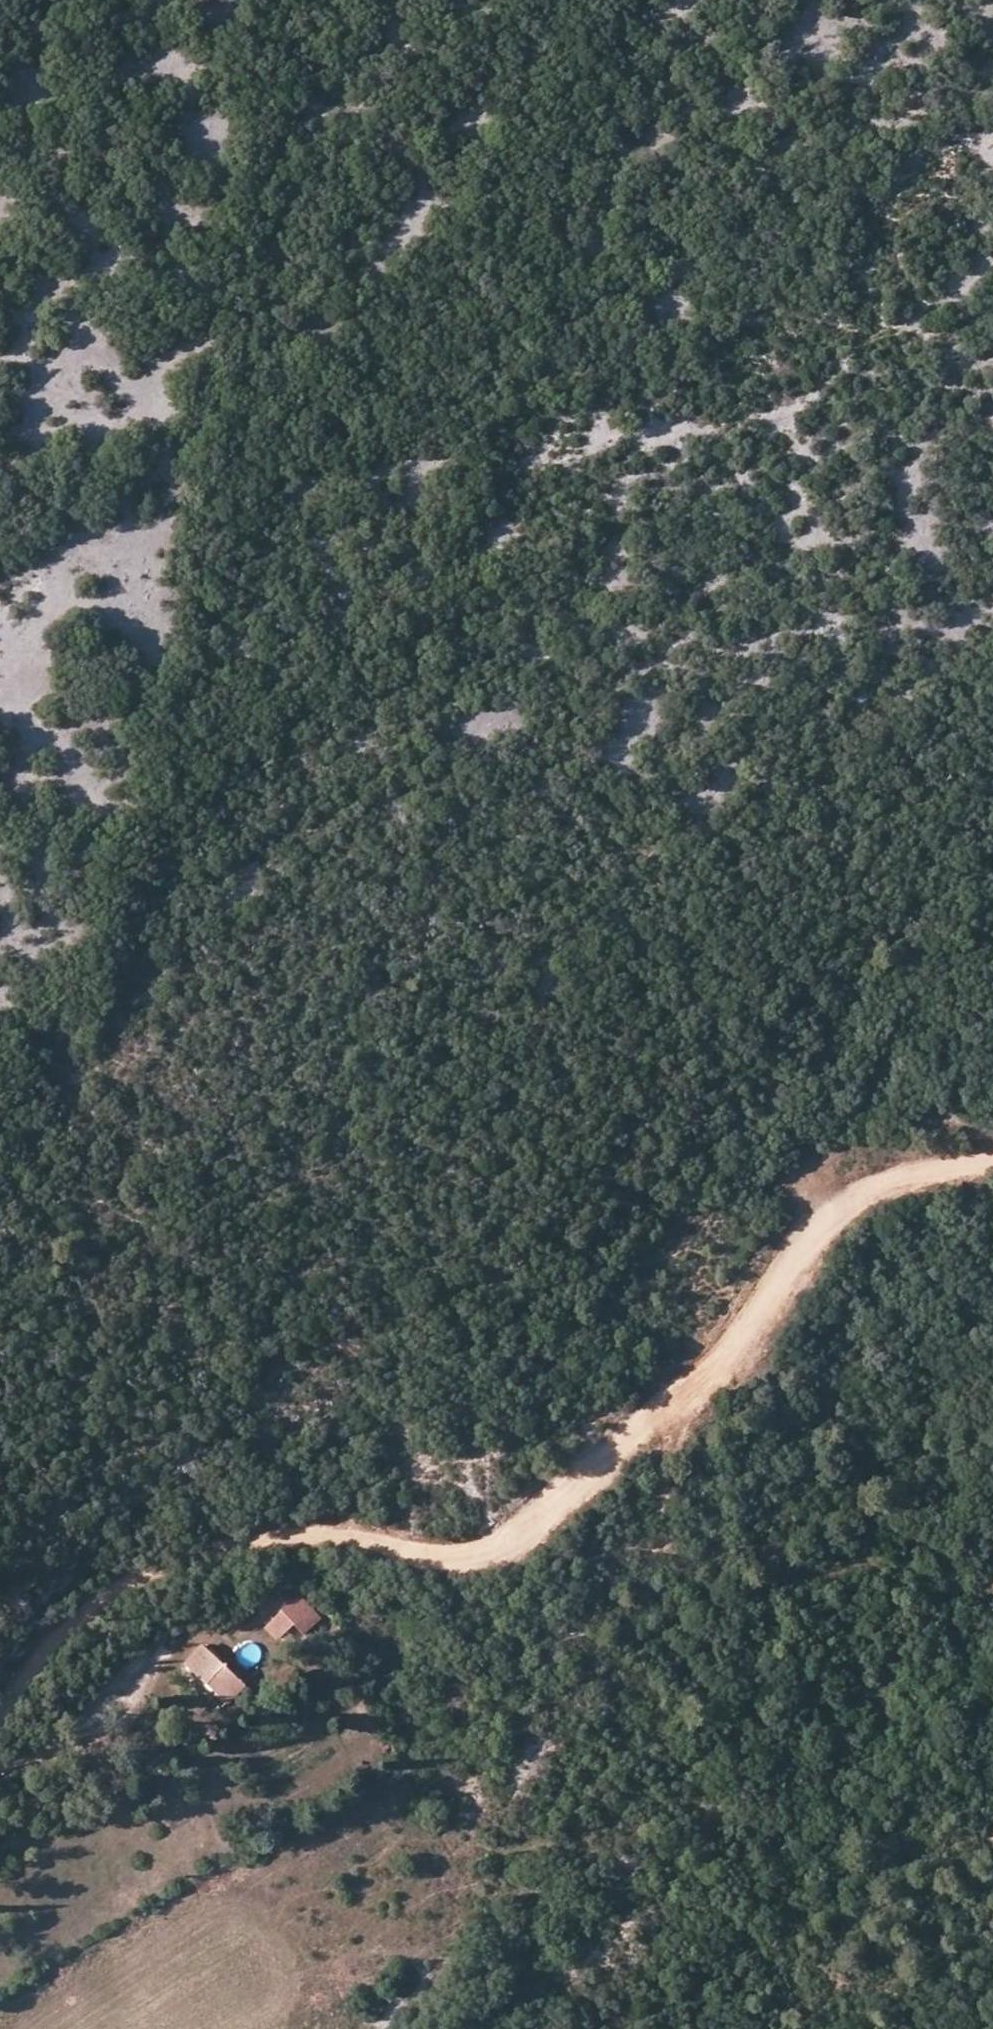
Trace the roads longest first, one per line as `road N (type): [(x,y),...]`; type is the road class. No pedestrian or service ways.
road 1 (track): [(992,1166),(858,1194),(813,1234),(707,1392),(496,1545),(434,1558),(337,1541),(265,1543),(178,1562),(112,1595),(50,1644),(0,1710)]

